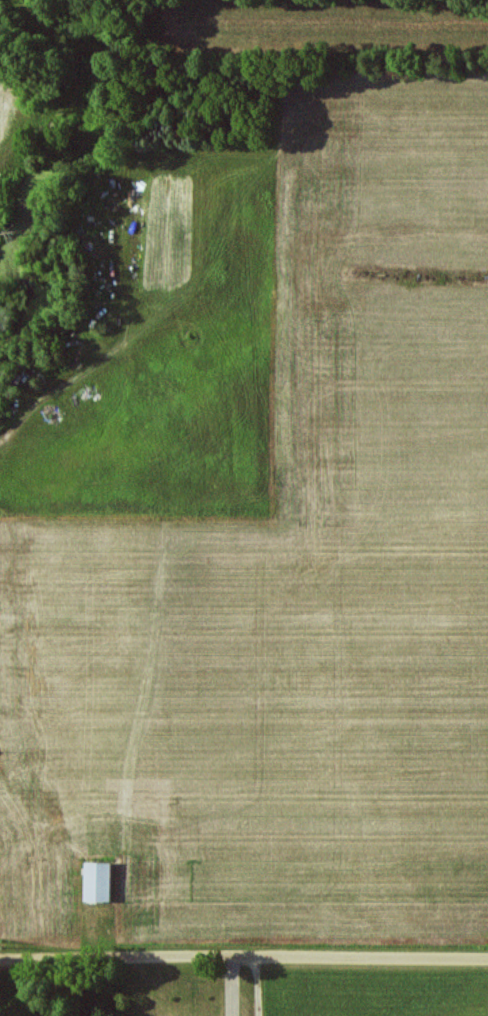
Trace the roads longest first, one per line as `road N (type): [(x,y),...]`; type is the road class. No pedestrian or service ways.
road 1 (residential): [(0,959),(487,958)]

